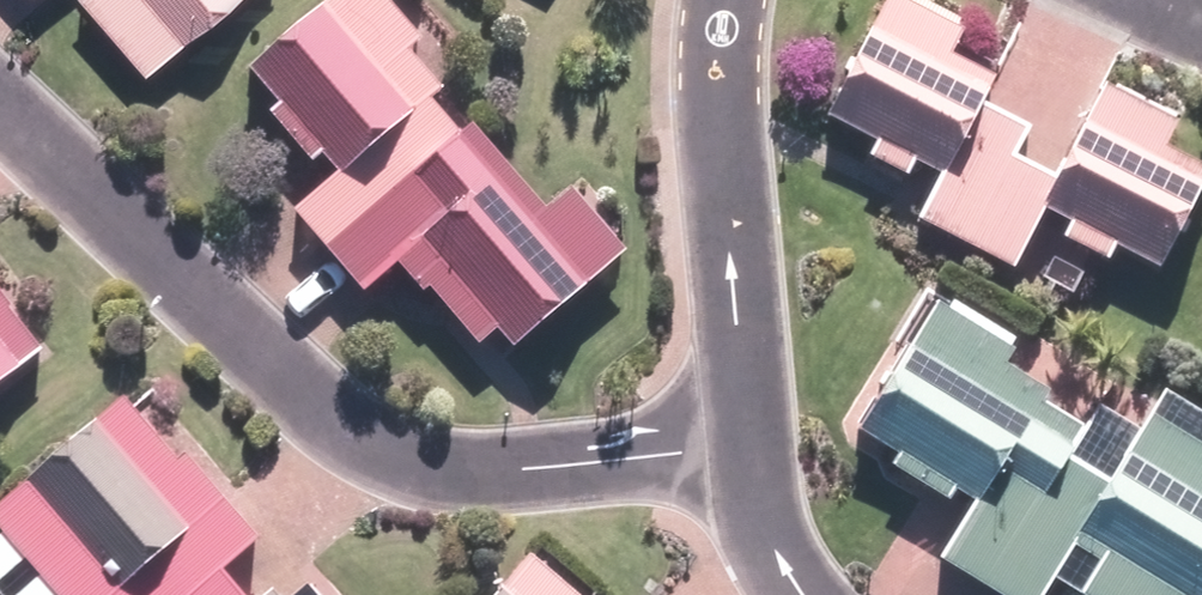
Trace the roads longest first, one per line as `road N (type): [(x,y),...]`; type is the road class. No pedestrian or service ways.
road 1 (residential): [(0,107),(312,411),(378,447),(512,468),(748,449)]
road 2 (residential): [(748,449),(722,0)]
road 3 (residential): [(800,594),(771,544),(748,449)]

